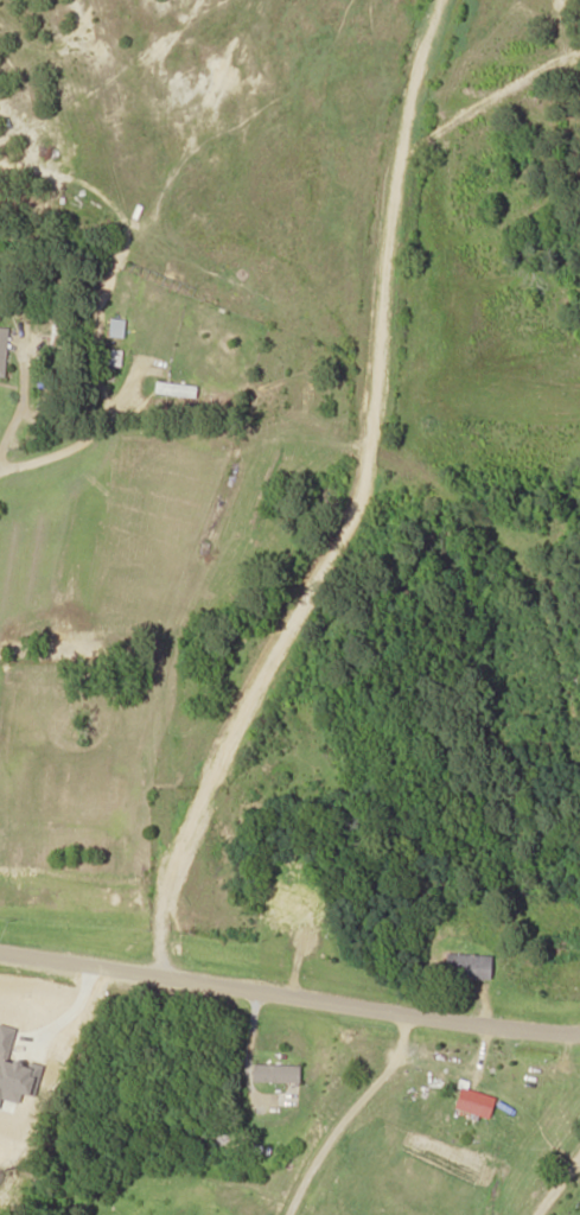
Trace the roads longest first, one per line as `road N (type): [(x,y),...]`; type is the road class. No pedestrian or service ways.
road 1 (residential): [(0,438),(27,415),(345,400),(377,365),(391,320),(374,244),(352,47),(358,0)]
road 2 (tertiary): [(579,1036),(464,1026),(0,954)]
road 3 (residential): [(579,328),(555,292),(579,205)]

